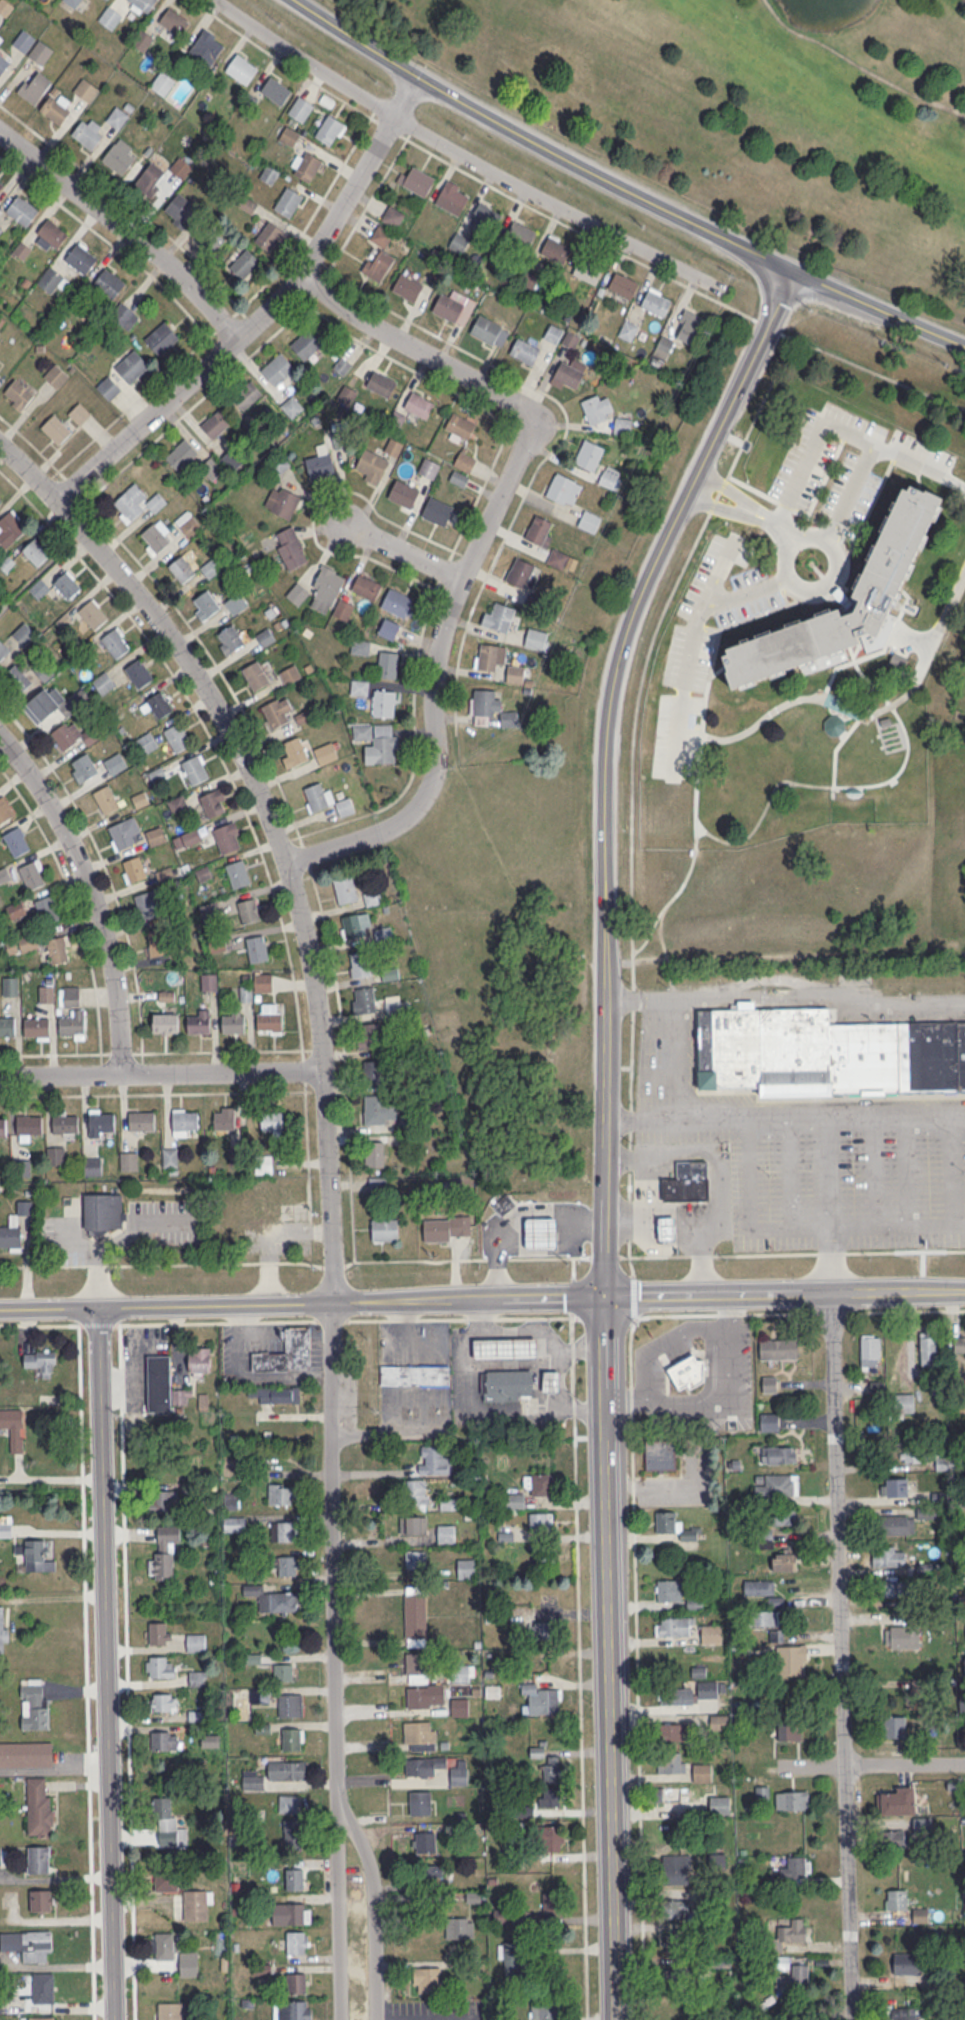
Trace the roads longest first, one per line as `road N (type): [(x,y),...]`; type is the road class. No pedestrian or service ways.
road 1 (tertiary): [(607,1299),(616,686),(652,573),(802,270)]
road 2 (residential): [(335,1303),(326,1071),(309,941),(265,793),(180,643),(64,496),(0,439)]
road 3 (residential): [(290,861),(398,823),(437,782),(439,651),(459,578),(536,421),(526,405),(353,311),(306,269)]
road 4 (tertiary): [(305,0),(421,76),(546,143),(964,344)]
road 5 (residential): [(859,2019),(834,1295)]
road 6 (tertiary): [(617,2019),(607,1299)]
road 7 (tertiary): [(122,2019),(105,1307)]
road 8 (tertiary): [(0,1309),(607,1299)]
road 9 (residential): [(64,496),(277,304),(351,205),(399,116)]
road 10 (residential): [(338,1803),(335,1303)]
road 11 (residential): [(122,1072),(108,945),(80,862),(0,733)]
road 12 (residential): [(399,116),(723,284)]
road 13 (tertiary): [(607,1299),(964,1291)]
road 14 (residential): [(0,1073),(326,1071)]
road 15 (residential): [(0,128),(187,273),(244,335)]
road 16 (residential): [(378,2019),(375,1875),(338,1803)]
road 17 (residential): [(338,1803),(340,2019)]
road 18 (residential): [(221,0),(399,116)]
road 19 (residential): [(459,578),(349,524)]

